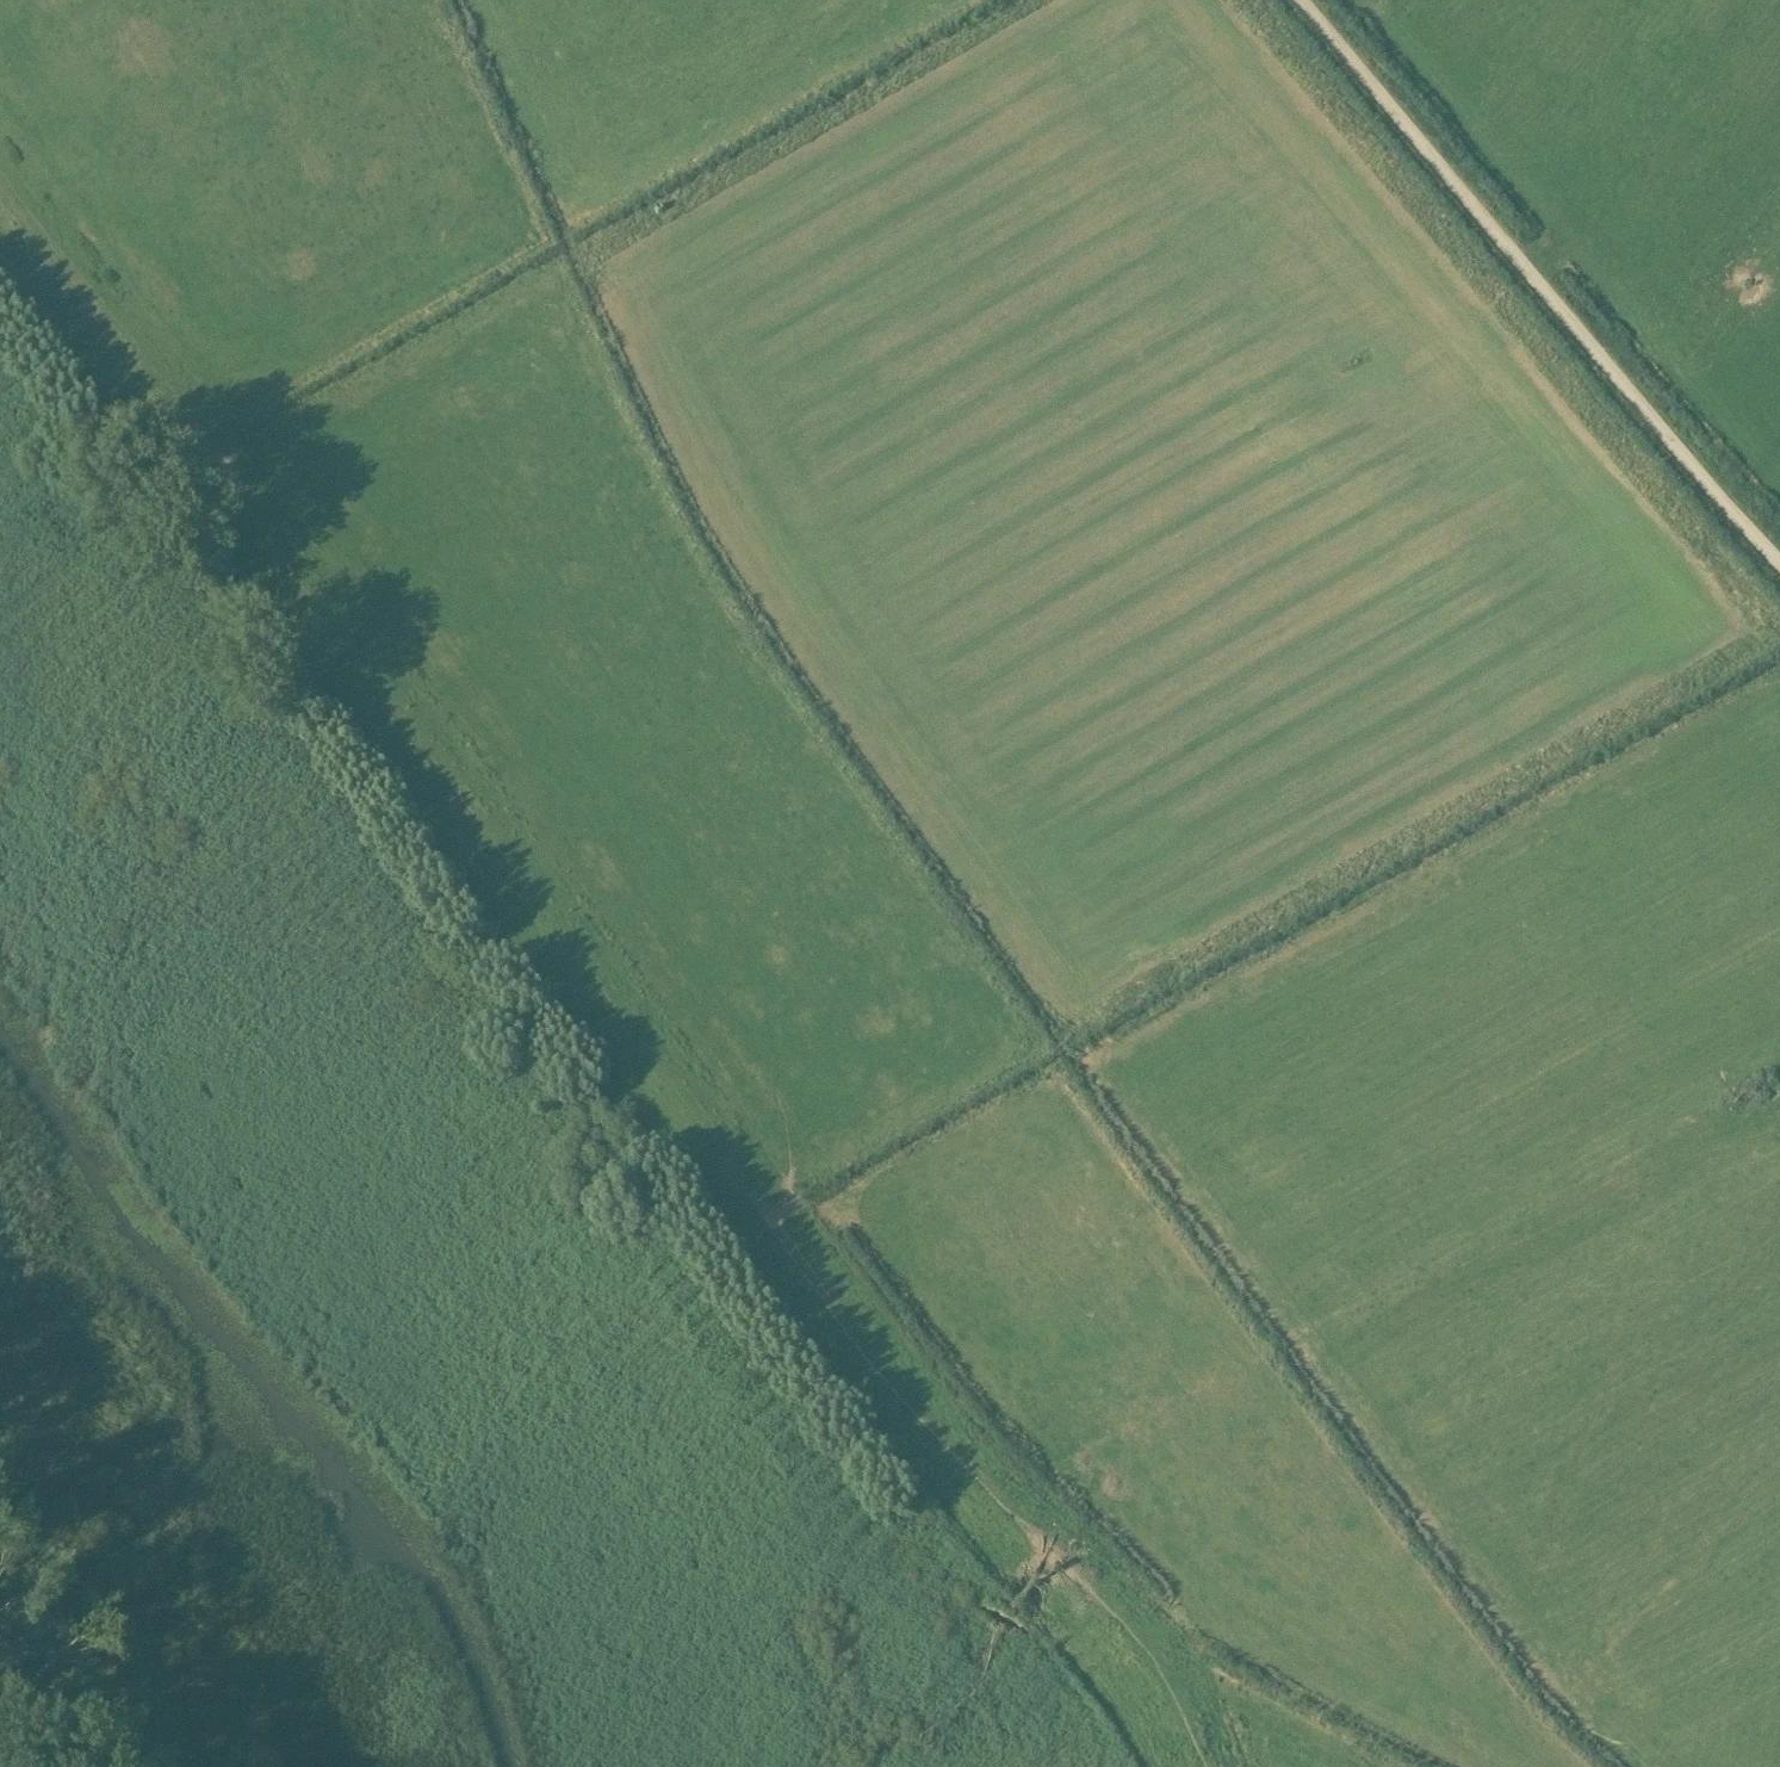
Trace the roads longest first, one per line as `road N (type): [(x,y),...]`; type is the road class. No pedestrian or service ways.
road 1 (track): [(1305,0),(1615,378),(1779,564)]

